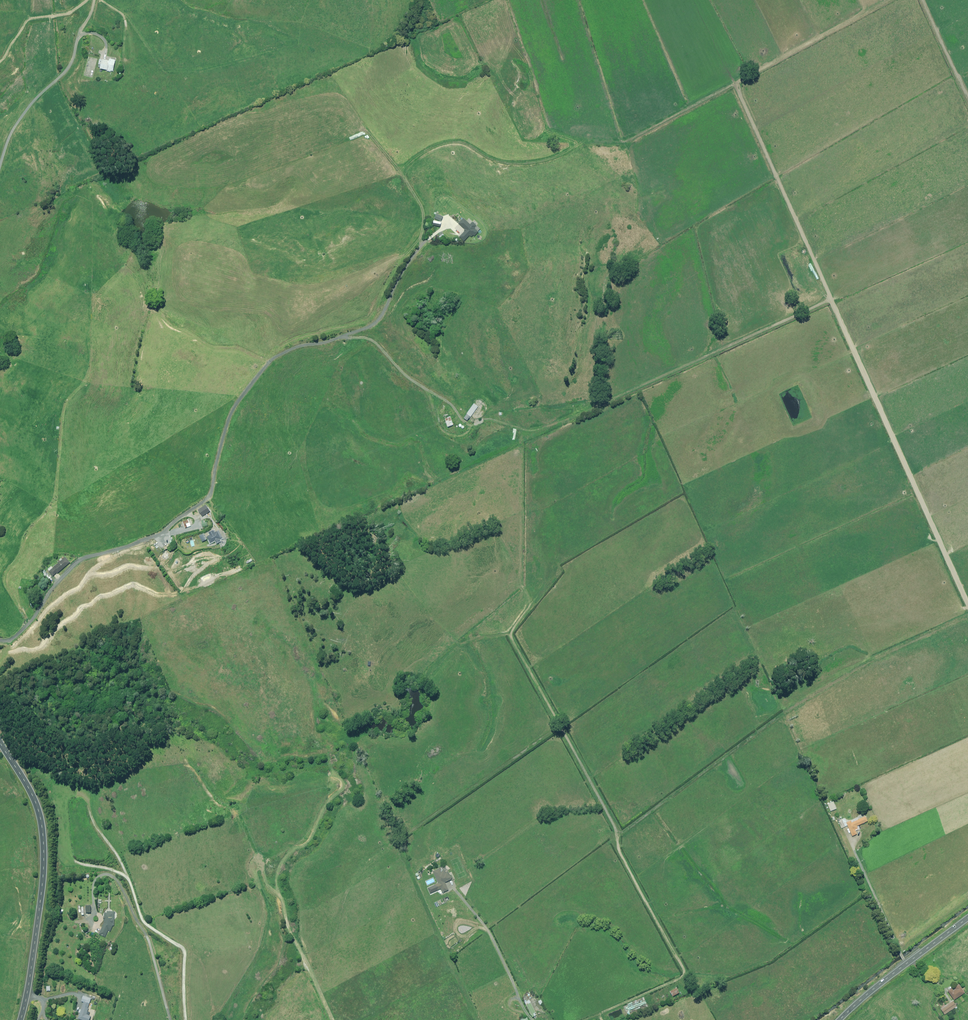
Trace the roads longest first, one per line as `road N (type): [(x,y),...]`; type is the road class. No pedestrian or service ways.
road 1 (unclassified): [(0,641),(26,628),(78,562),(162,534),(205,502),(232,412),(270,362),(295,349),(370,339),(467,425),(491,419),(529,430),(830,301)]
road 2 (unclassified): [(830,301),(736,85),(627,142),(580,142),(548,159),(505,162),(458,141),(431,148),(403,171),(424,222),(401,257)]
road 3 (unclassified): [(618,830),(778,716),(866,663),(967,618)]
road 4 (unclassified): [(333,1019),(318,982),(359,872),(559,727)]
road 5 (unclassified): [(830,301),(967,603)]
road 6 (primary): [(27,996),(42,836),(30,792),(0,744)]
road 7 (unclassified): [(0,167),(22,118),(71,64),(94,0)]
road 8 (unclassified): [(967,919),(840,1019)]
road 9 (unclassified): [(618,830),(619,850),(686,974)]

